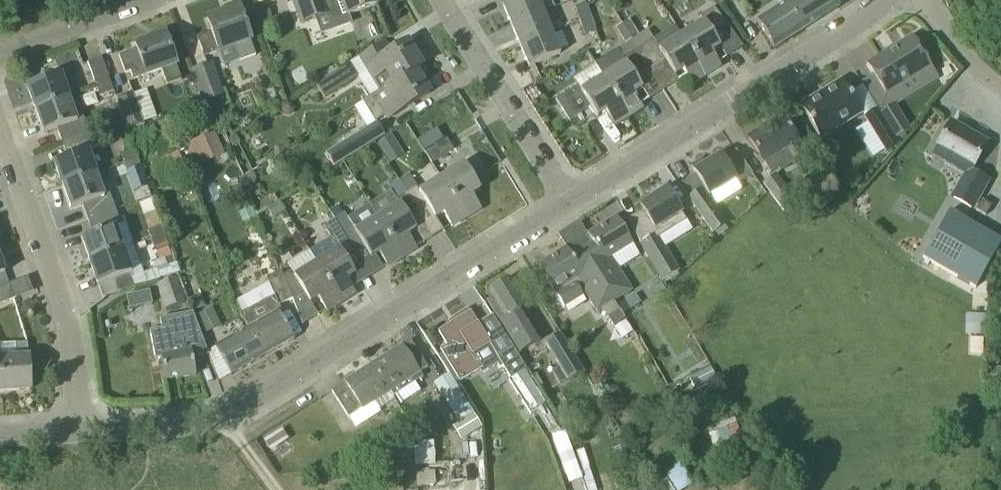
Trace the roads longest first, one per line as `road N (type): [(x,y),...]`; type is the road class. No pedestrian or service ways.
road 1 (residential): [(80,430),(220,416),(569,205)]
road 2 (residential): [(569,205),(895,0)]
road 3 (residential): [(80,430),(67,317),(0,136)]
road 4 (residential): [(569,205),(443,0)]
road 5 (residential): [(0,51),(141,0)]
road 6 (unclassified): [(919,0),(955,50),(1000,87)]

